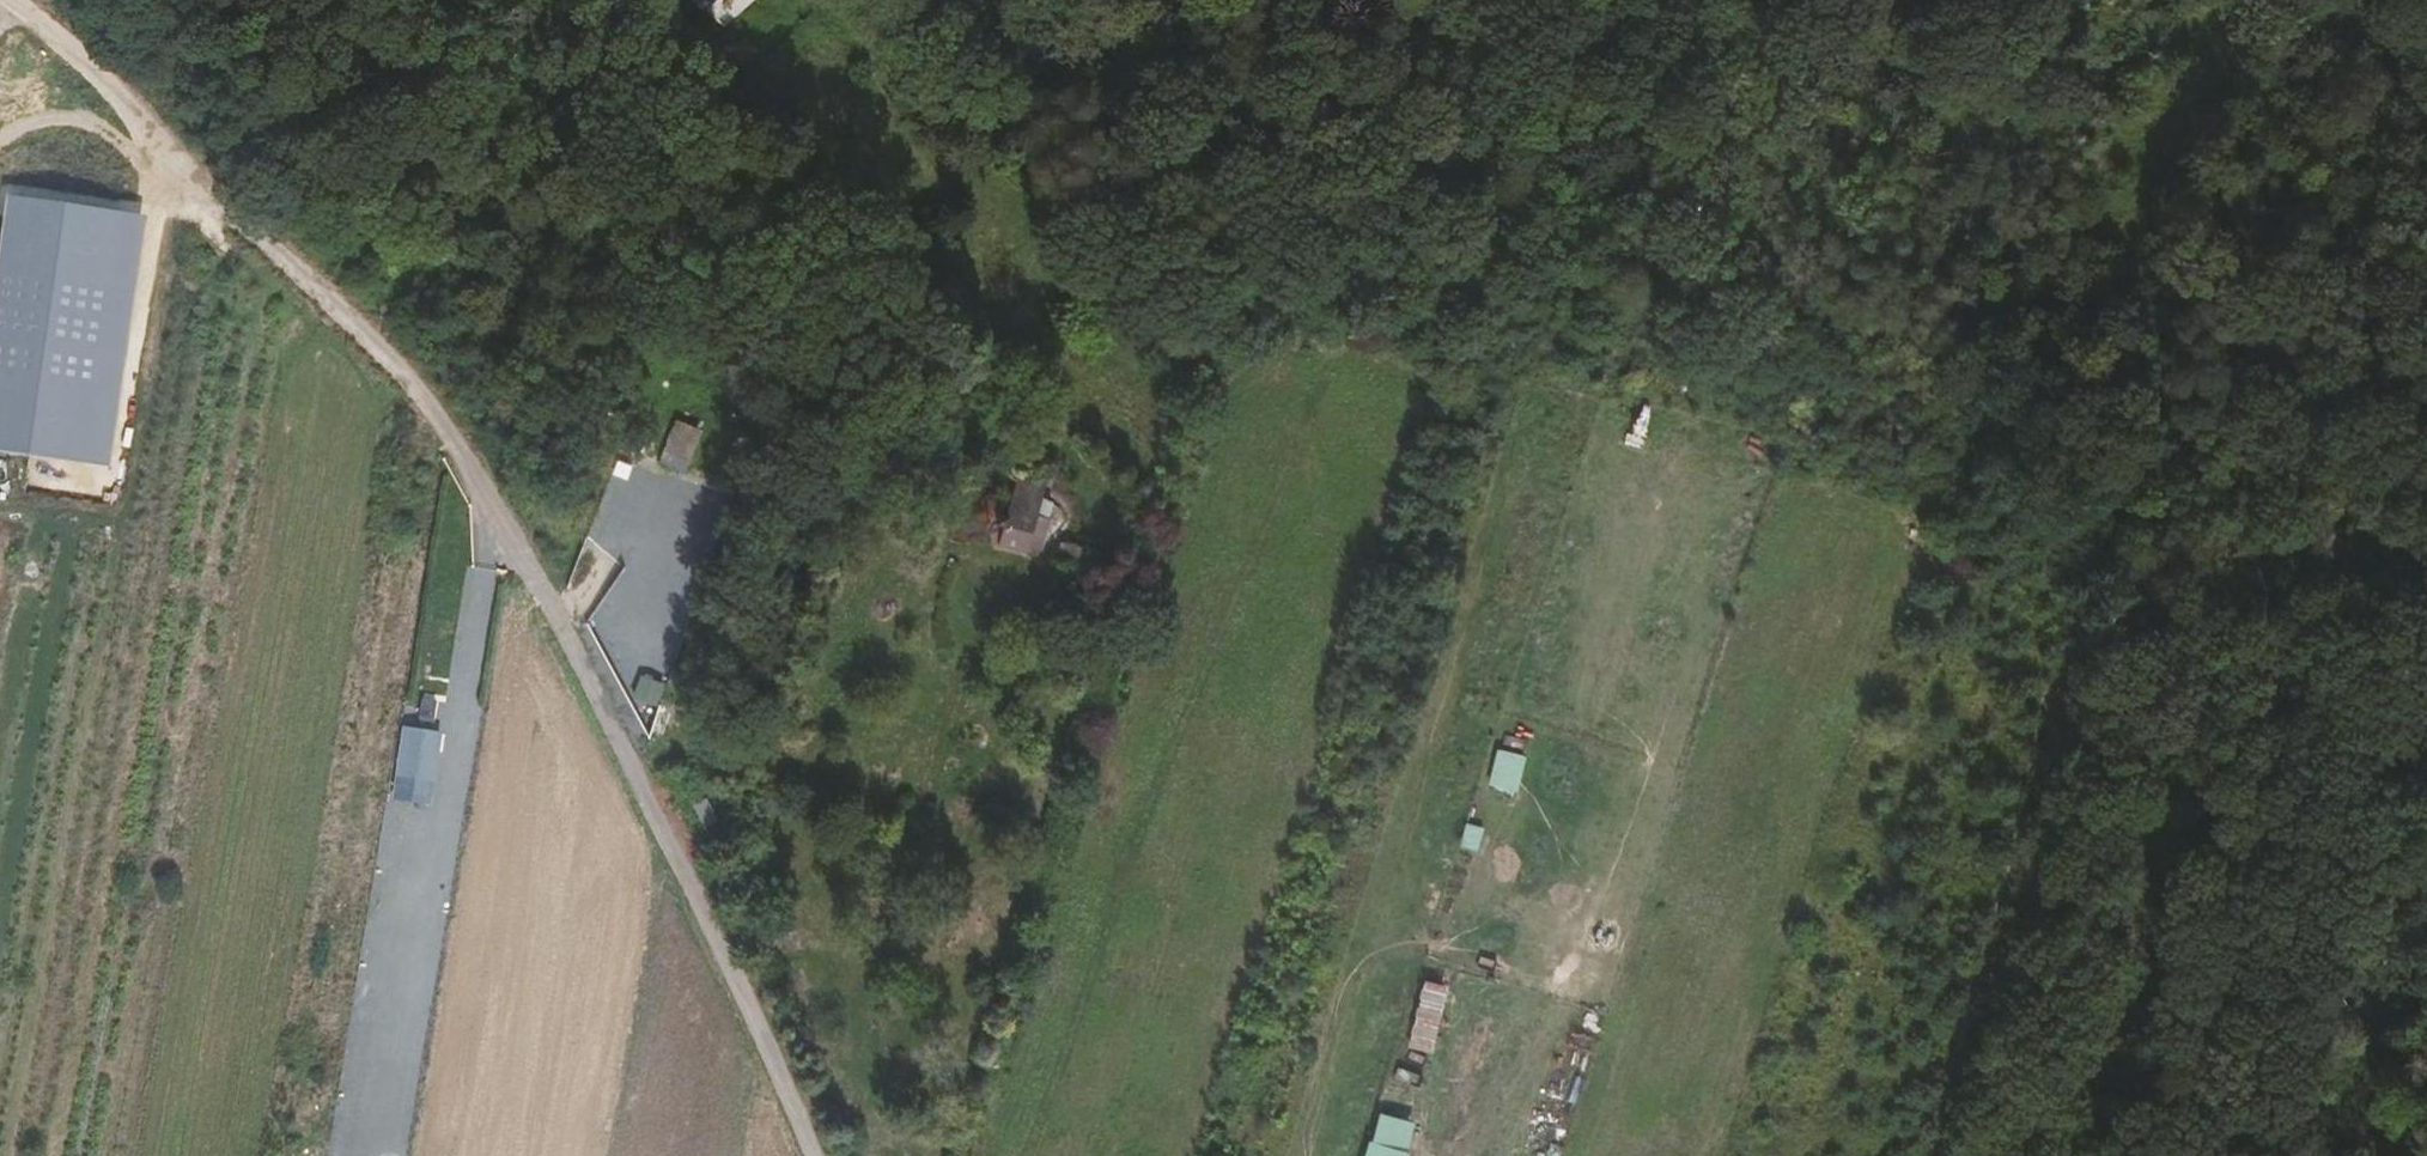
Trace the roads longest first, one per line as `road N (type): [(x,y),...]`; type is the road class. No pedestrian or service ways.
road 1 (unclassified): [(18,0),(376,341),(467,465),(546,596),(813,1155)]
road 2 (track): [(2059,672),(1917,1155)]

